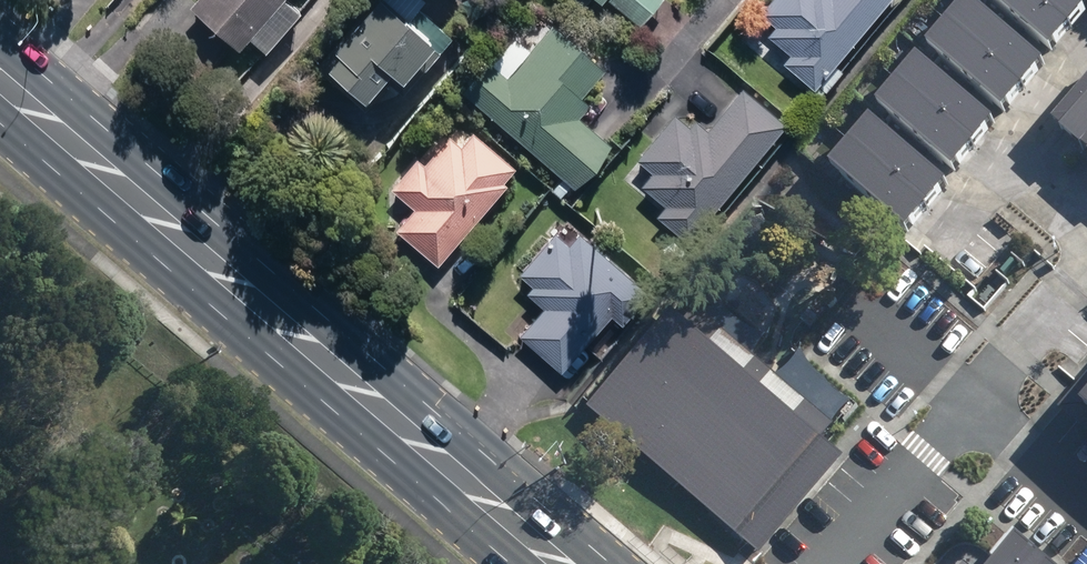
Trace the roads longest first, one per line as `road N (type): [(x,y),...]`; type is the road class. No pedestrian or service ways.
road 1 (primary): [(0,57),(592,563)]

